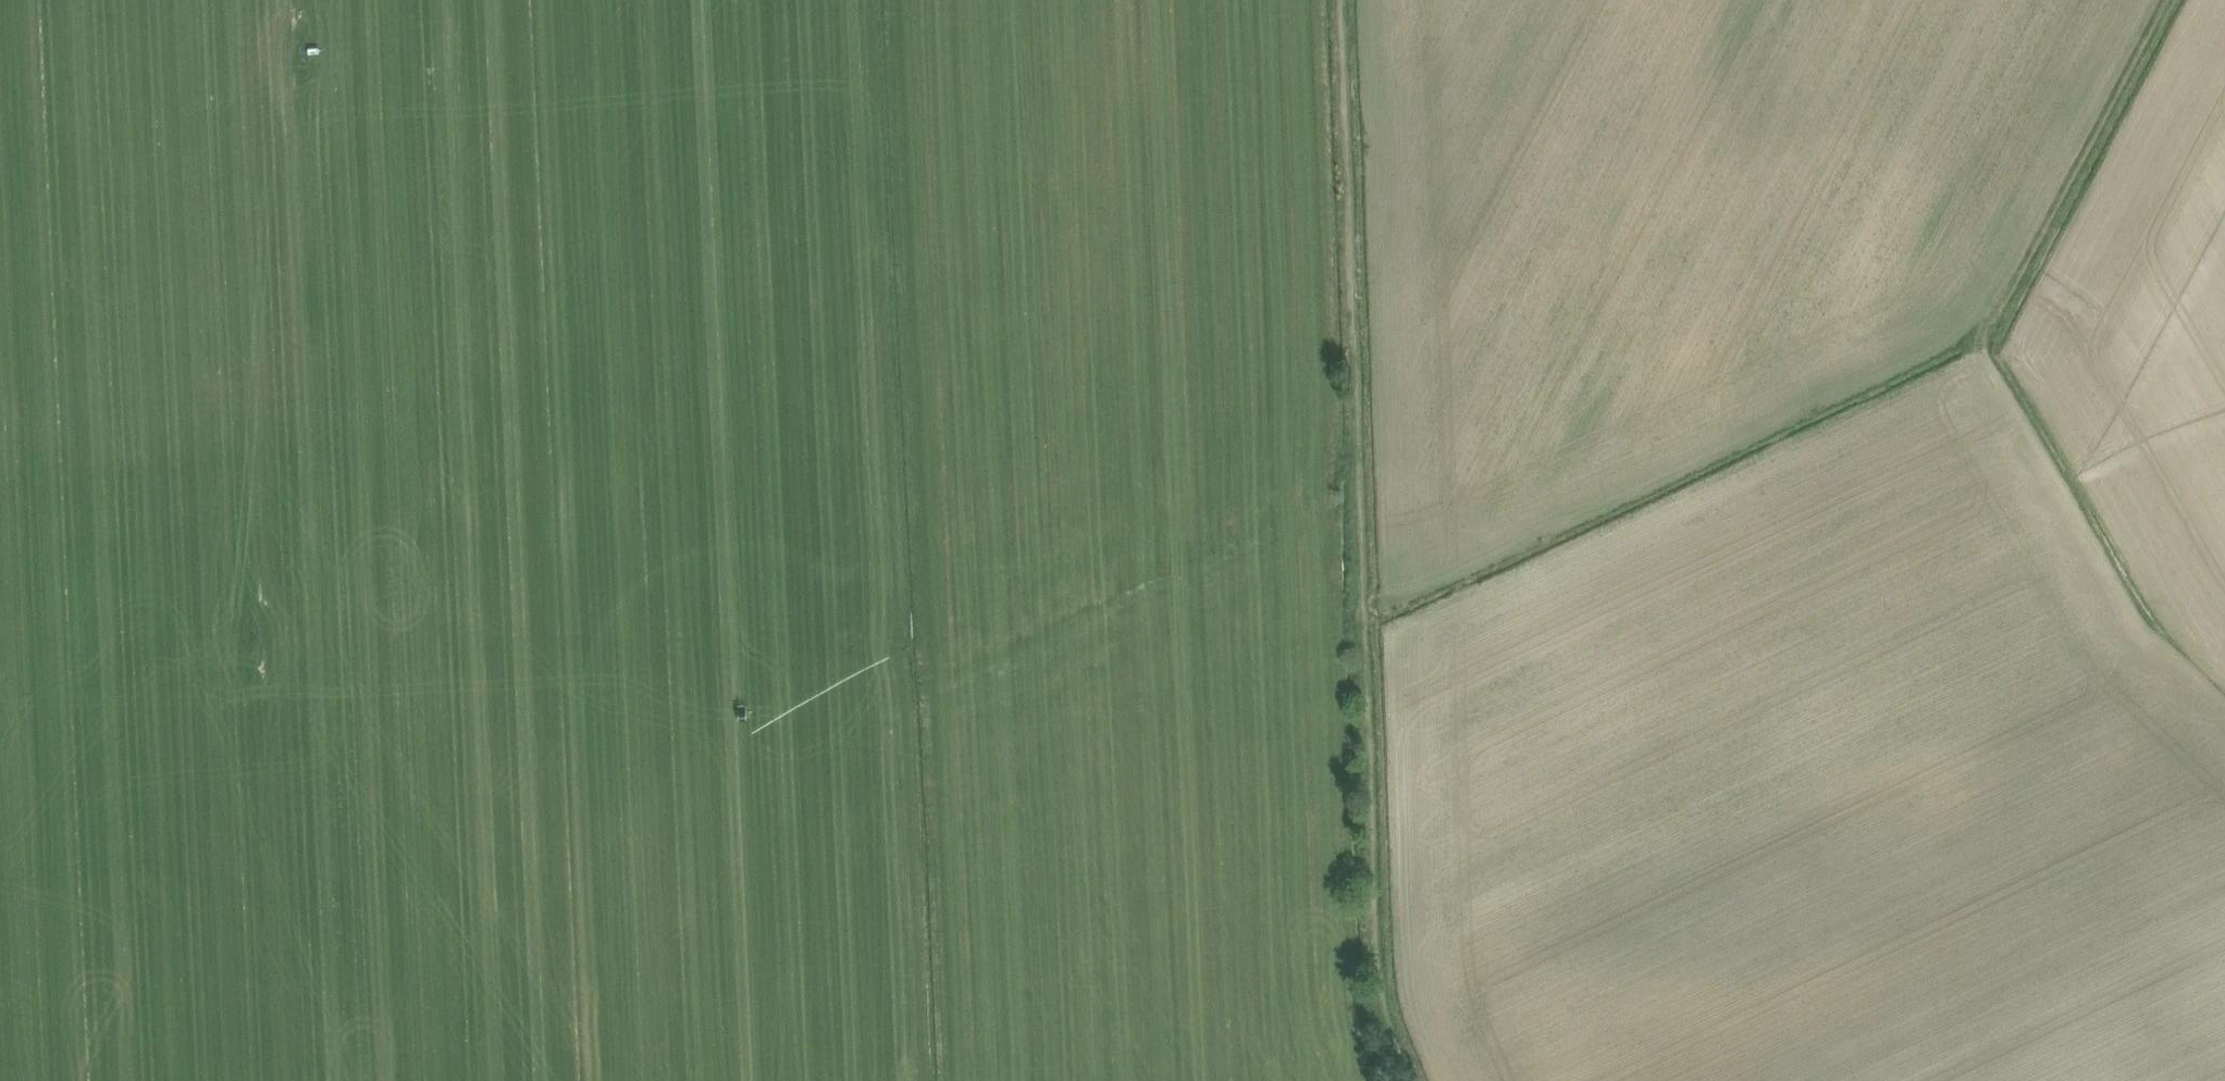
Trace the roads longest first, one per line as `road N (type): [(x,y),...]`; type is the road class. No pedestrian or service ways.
road 1 (track): [(1413,1080),(1378,998),(1341,0)]

